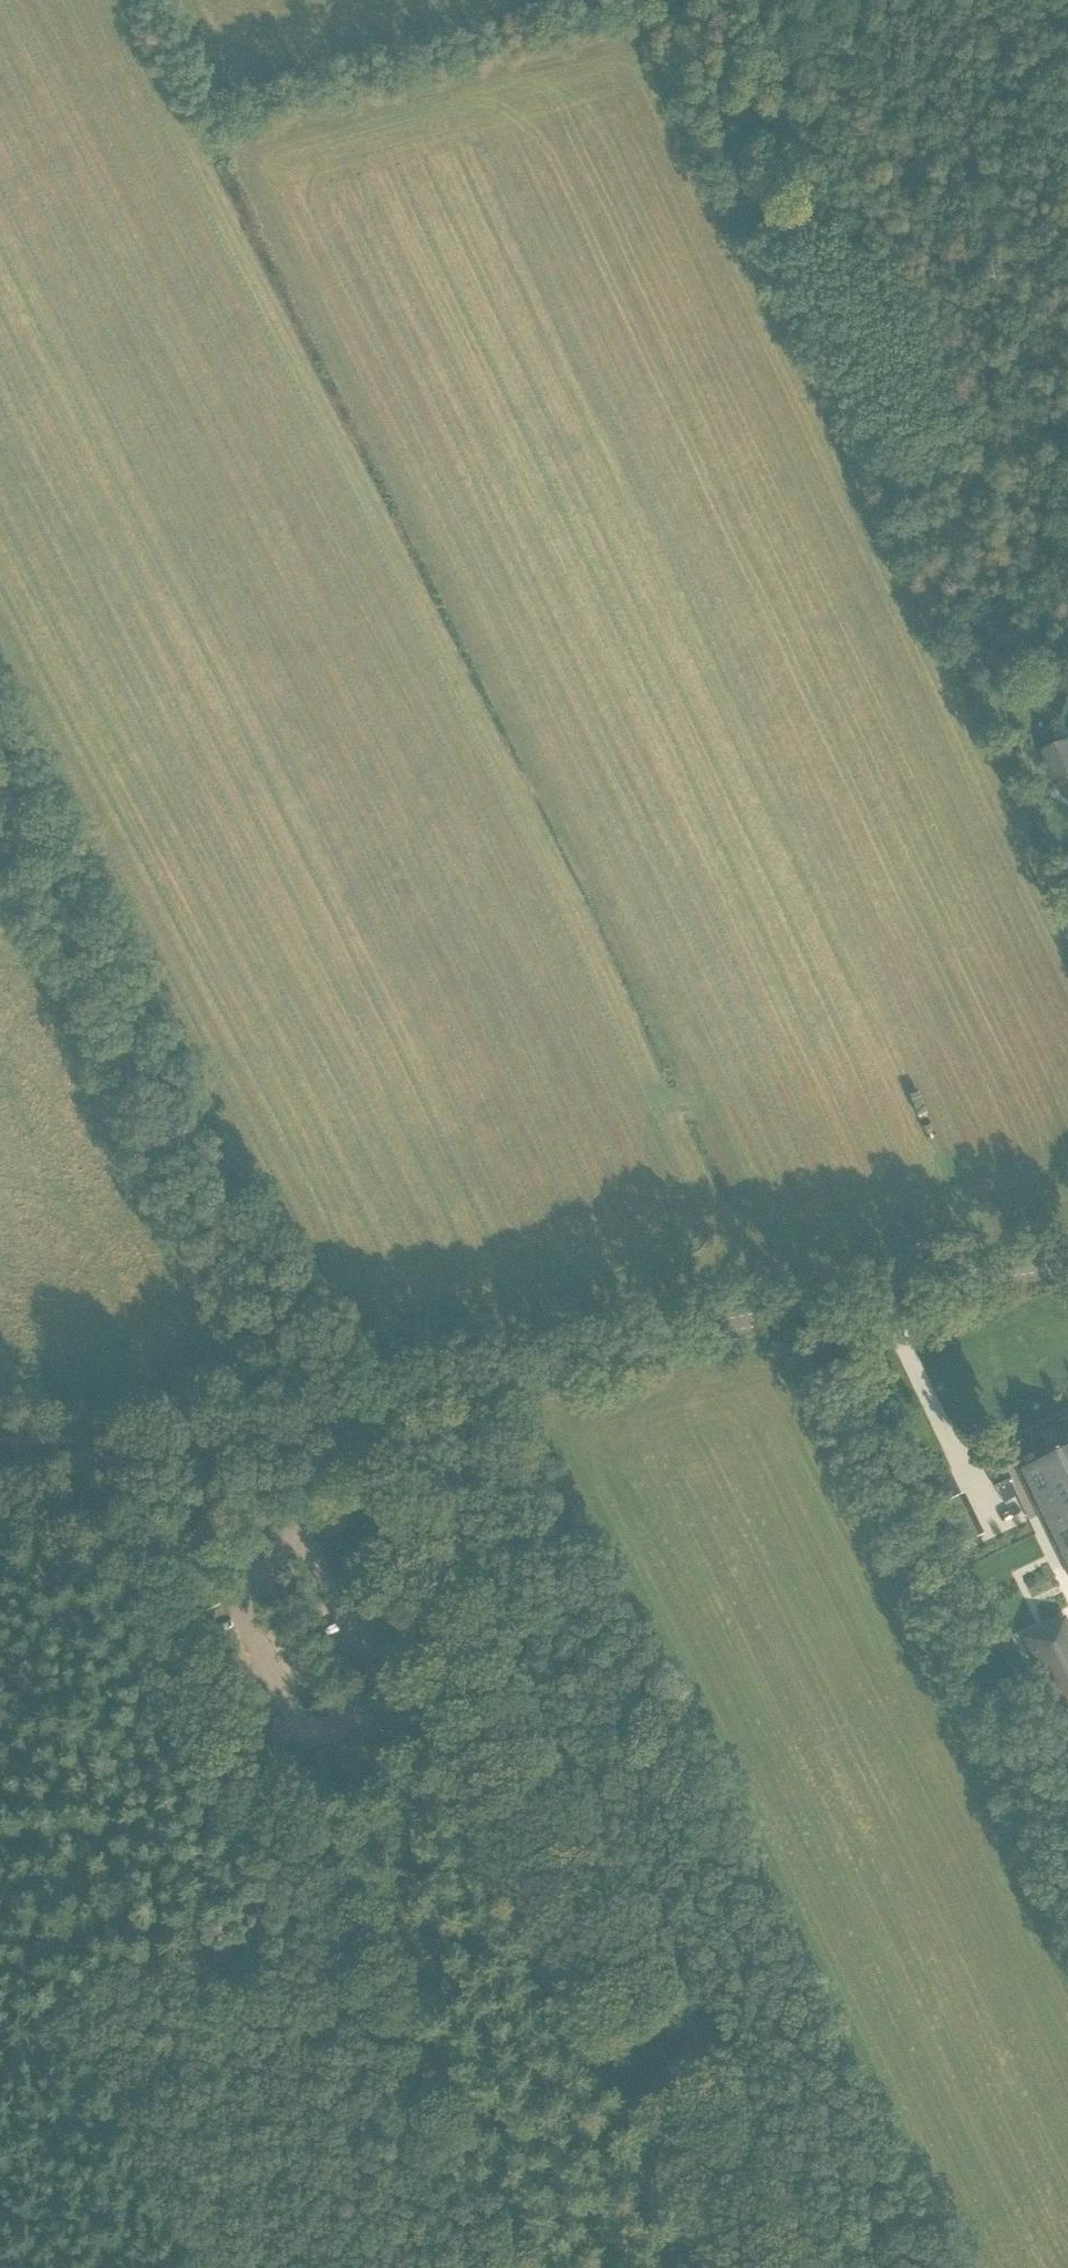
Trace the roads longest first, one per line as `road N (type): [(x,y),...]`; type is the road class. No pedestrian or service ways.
road 1 (unclassified): [(0,1468),(89,1460),(319,1414),(820,1293),(1067,1260)]
road 2 (track): [(319,1414),(0,786)]
road 3 (track): [(507,1791),(751,2267)]
road 4 (track): [(346,1470),(507,1791)]

